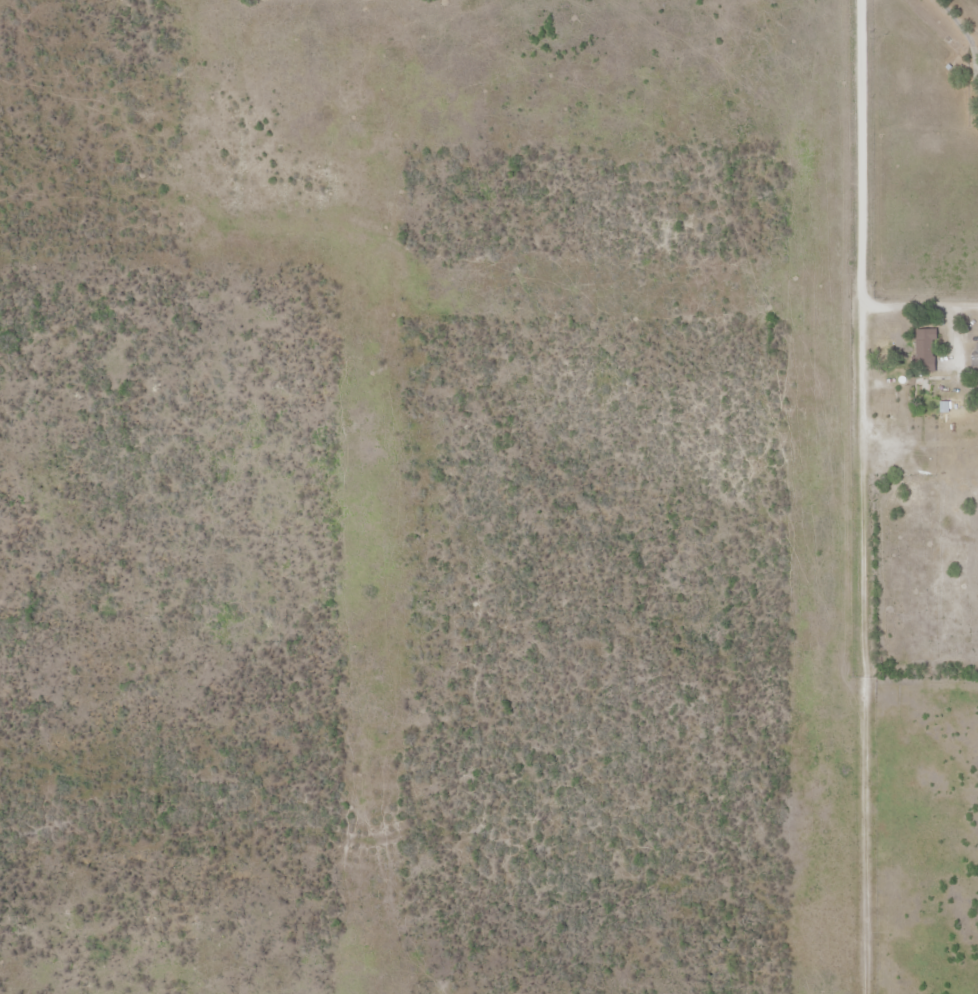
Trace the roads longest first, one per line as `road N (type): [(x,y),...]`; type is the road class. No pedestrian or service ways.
road 1 (track): [(863,993),(861,306)]

